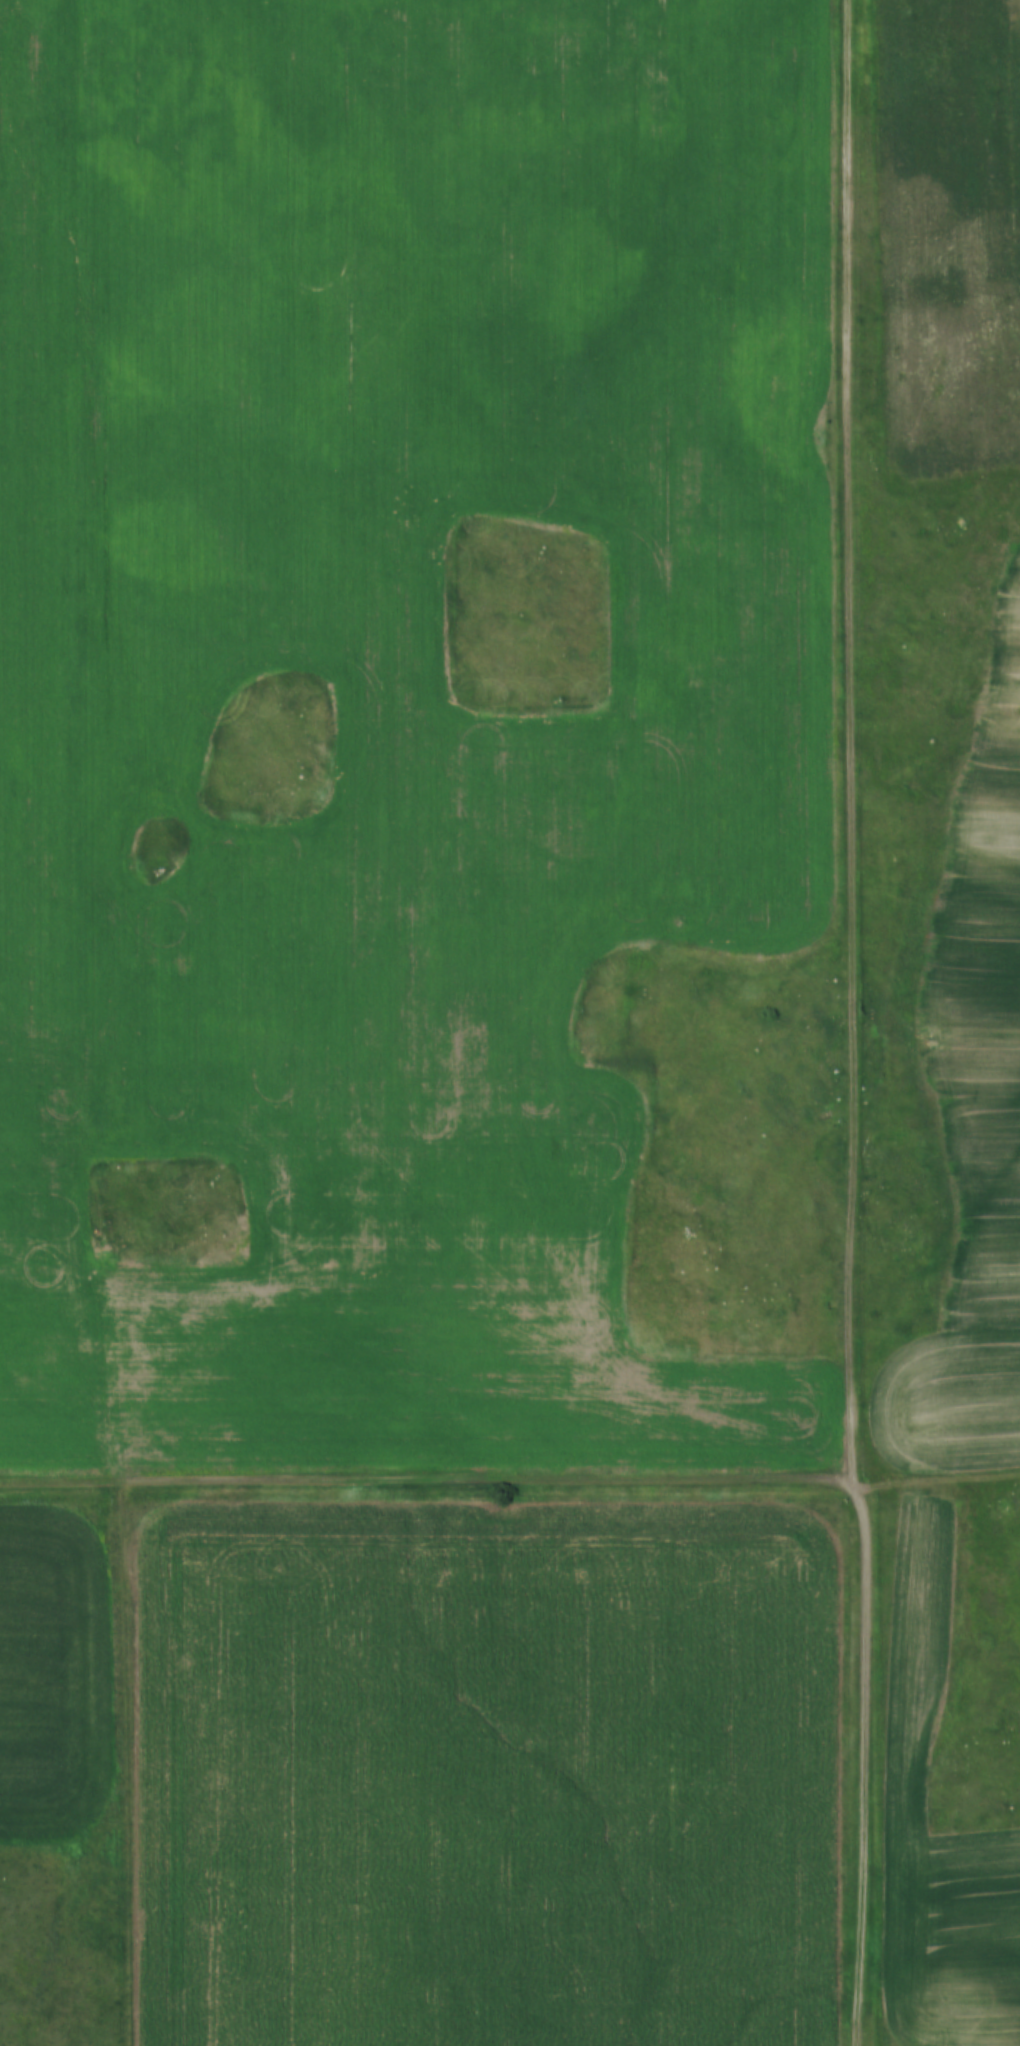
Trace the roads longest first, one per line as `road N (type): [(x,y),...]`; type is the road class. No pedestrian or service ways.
road 1 (track): [(859,2045),(862,1518),(849,1491),(844,0)]
road 2 (residential): [(849,1491),(824,1483),(0,1476)]
road 3 (track): [(1019,1490),(849,1491)]

